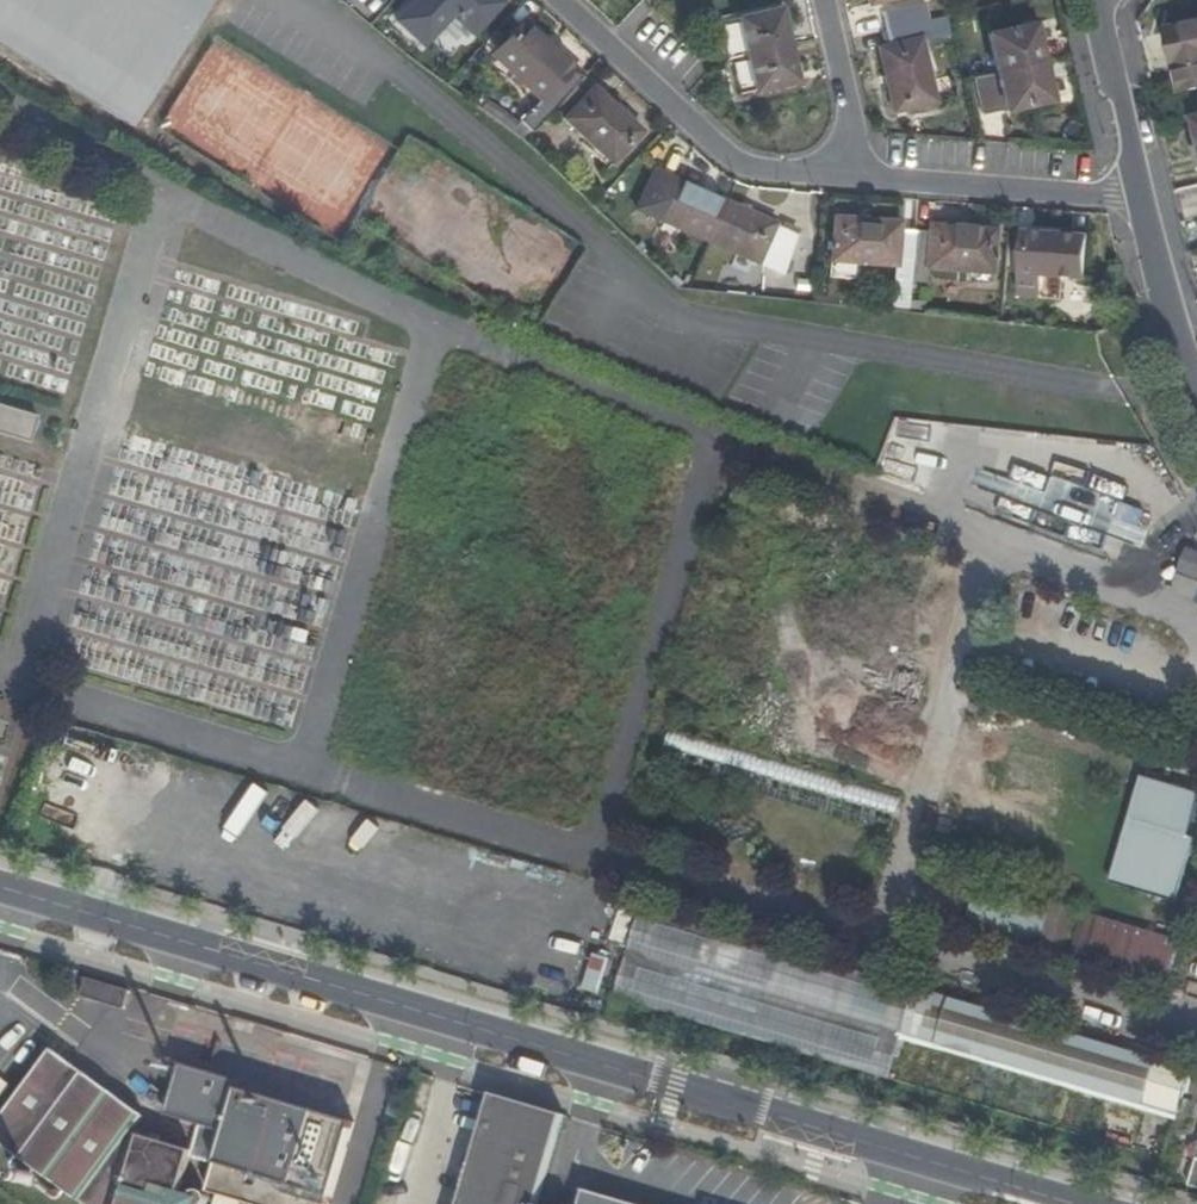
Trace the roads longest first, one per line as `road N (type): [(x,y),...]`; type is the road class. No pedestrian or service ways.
road 1 (tertiary): [(1114,1203),(0,871)]
road 2 (tertiary): [(0,906),(219,970),(273,975),(383,1008),(428,1036),(1027,1203)]
road 3 (residential): [(865,179),(736,165),(560,0)]
road 4 (residential): [(1140,201),(865,179)]
road 5 (residential): [(1140,201),(1095,0)]
road 6 (residential): [(1196,380),(1174,337),(1140,201)]
road 7 (residential): [(824,0),(865,179)]

